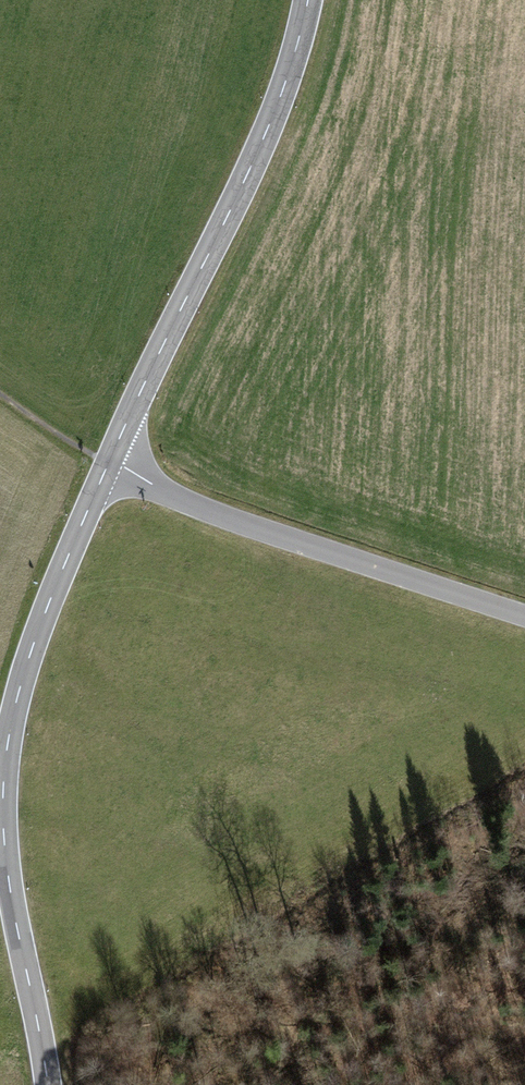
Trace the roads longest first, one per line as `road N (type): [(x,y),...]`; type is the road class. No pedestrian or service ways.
road 1 (tertiary): [(109,464),(29,656),(3,787),(7,875),(49,1084)]
road 2 (tertiary): [(309,0),(271,119),(109,464)]
road 3 (tertiary): [(109,464),(209,512),(524,615)]

